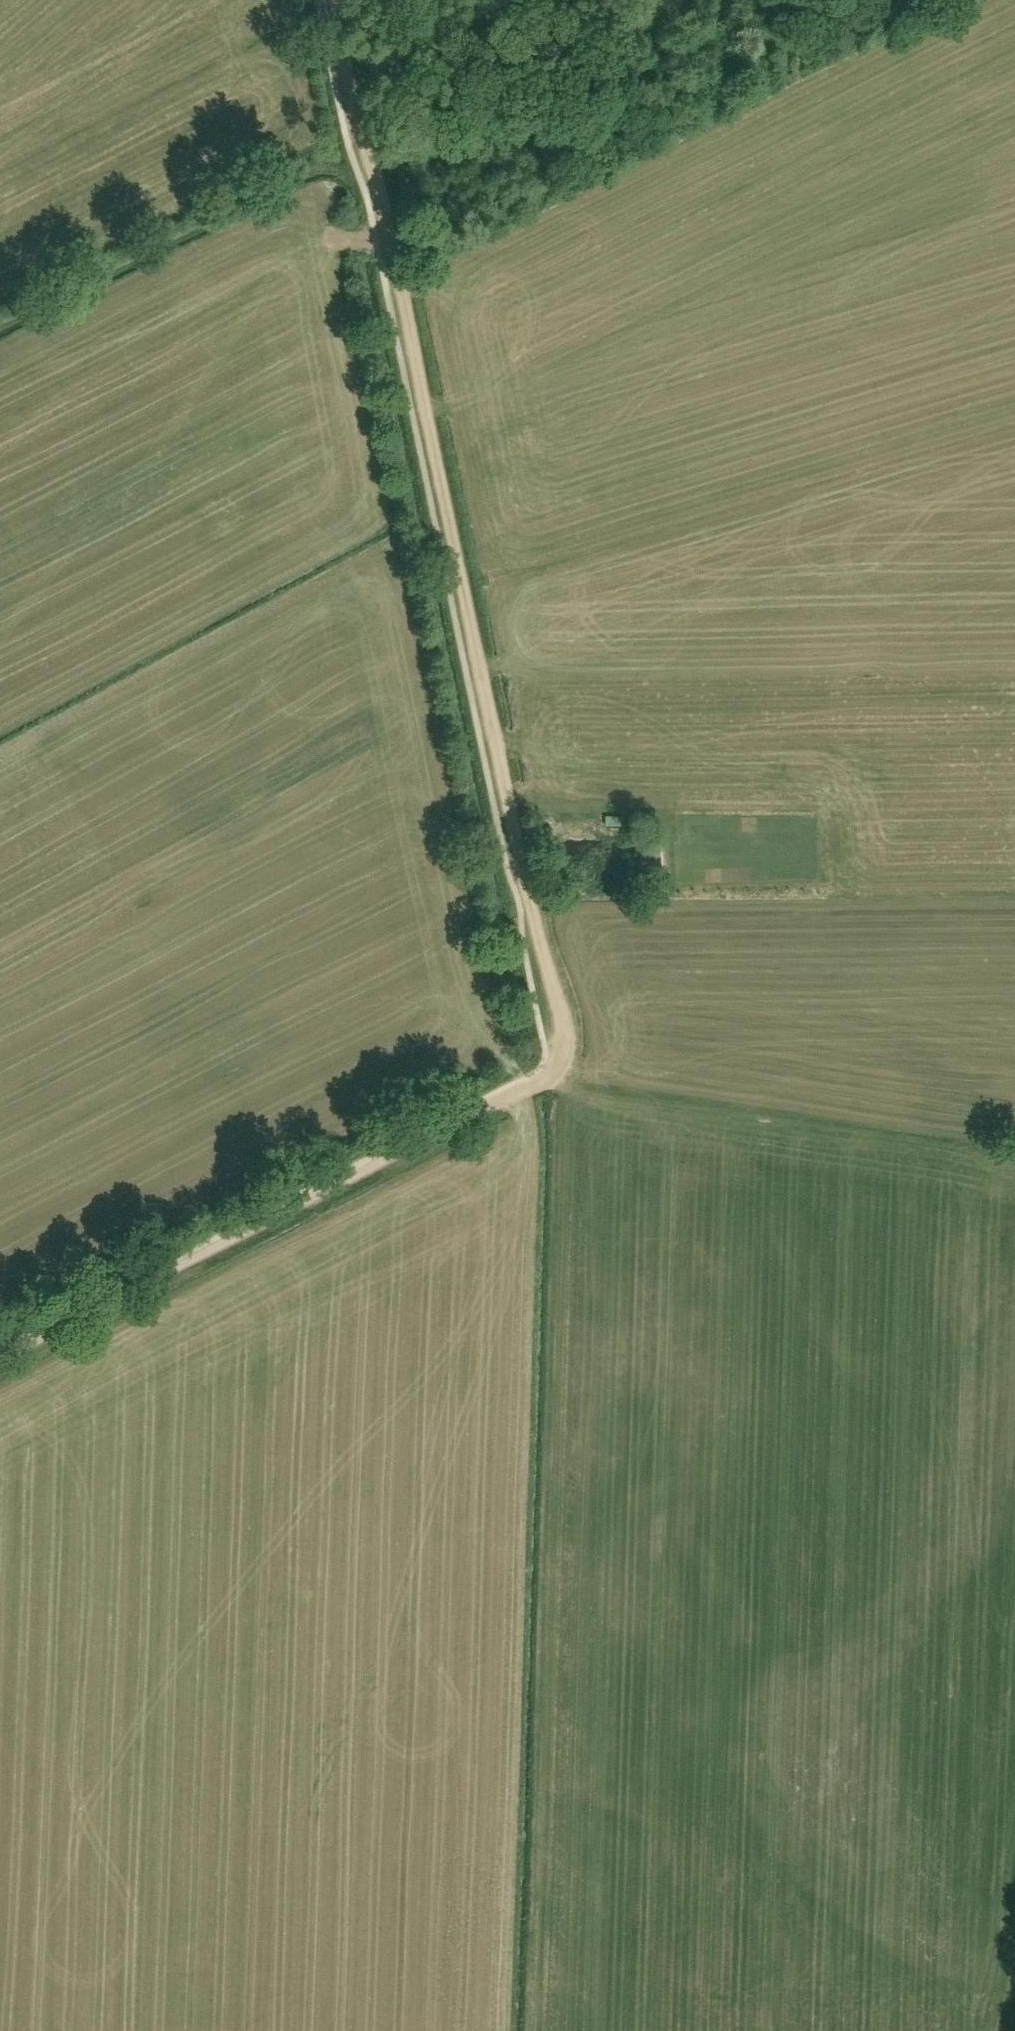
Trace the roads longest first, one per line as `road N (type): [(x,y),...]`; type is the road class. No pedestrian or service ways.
road 1 (track): [(0,1365),(540,1084),(557,1054),(559,1012),(530,926),(376,181),(330,0)]

